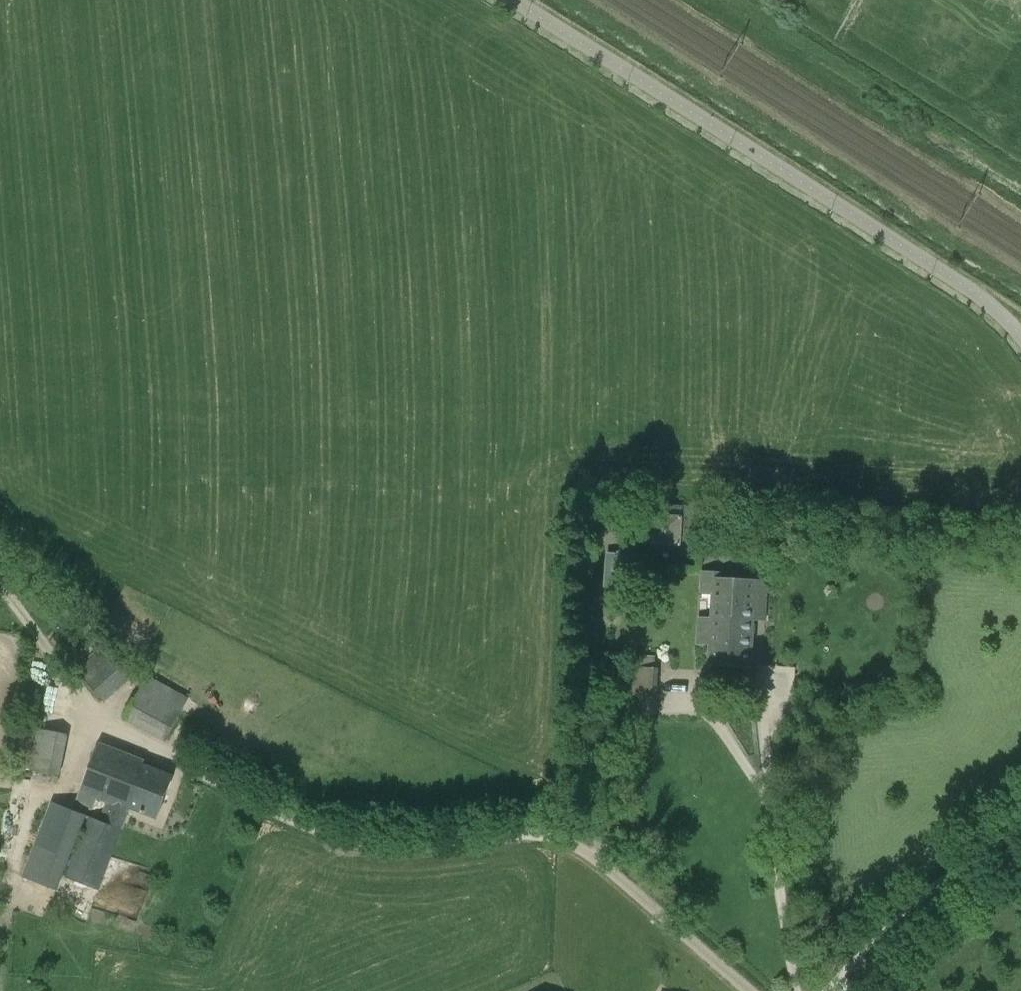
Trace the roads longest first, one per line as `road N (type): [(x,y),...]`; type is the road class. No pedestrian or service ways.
road 1 (unclassified): [(1020,335),(970,289),(513,0)]
road 2 (tertiary): [(843,990),(1020,834)]

